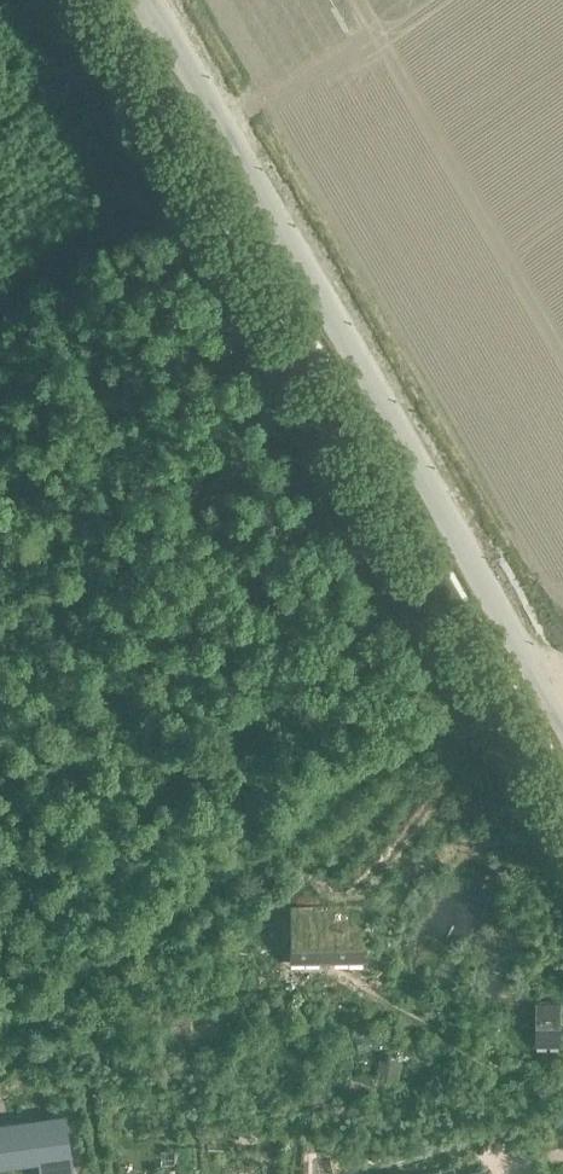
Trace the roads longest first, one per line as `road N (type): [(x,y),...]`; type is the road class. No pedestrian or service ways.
road 1 (tertiary): [(562,715),(149,0)]

